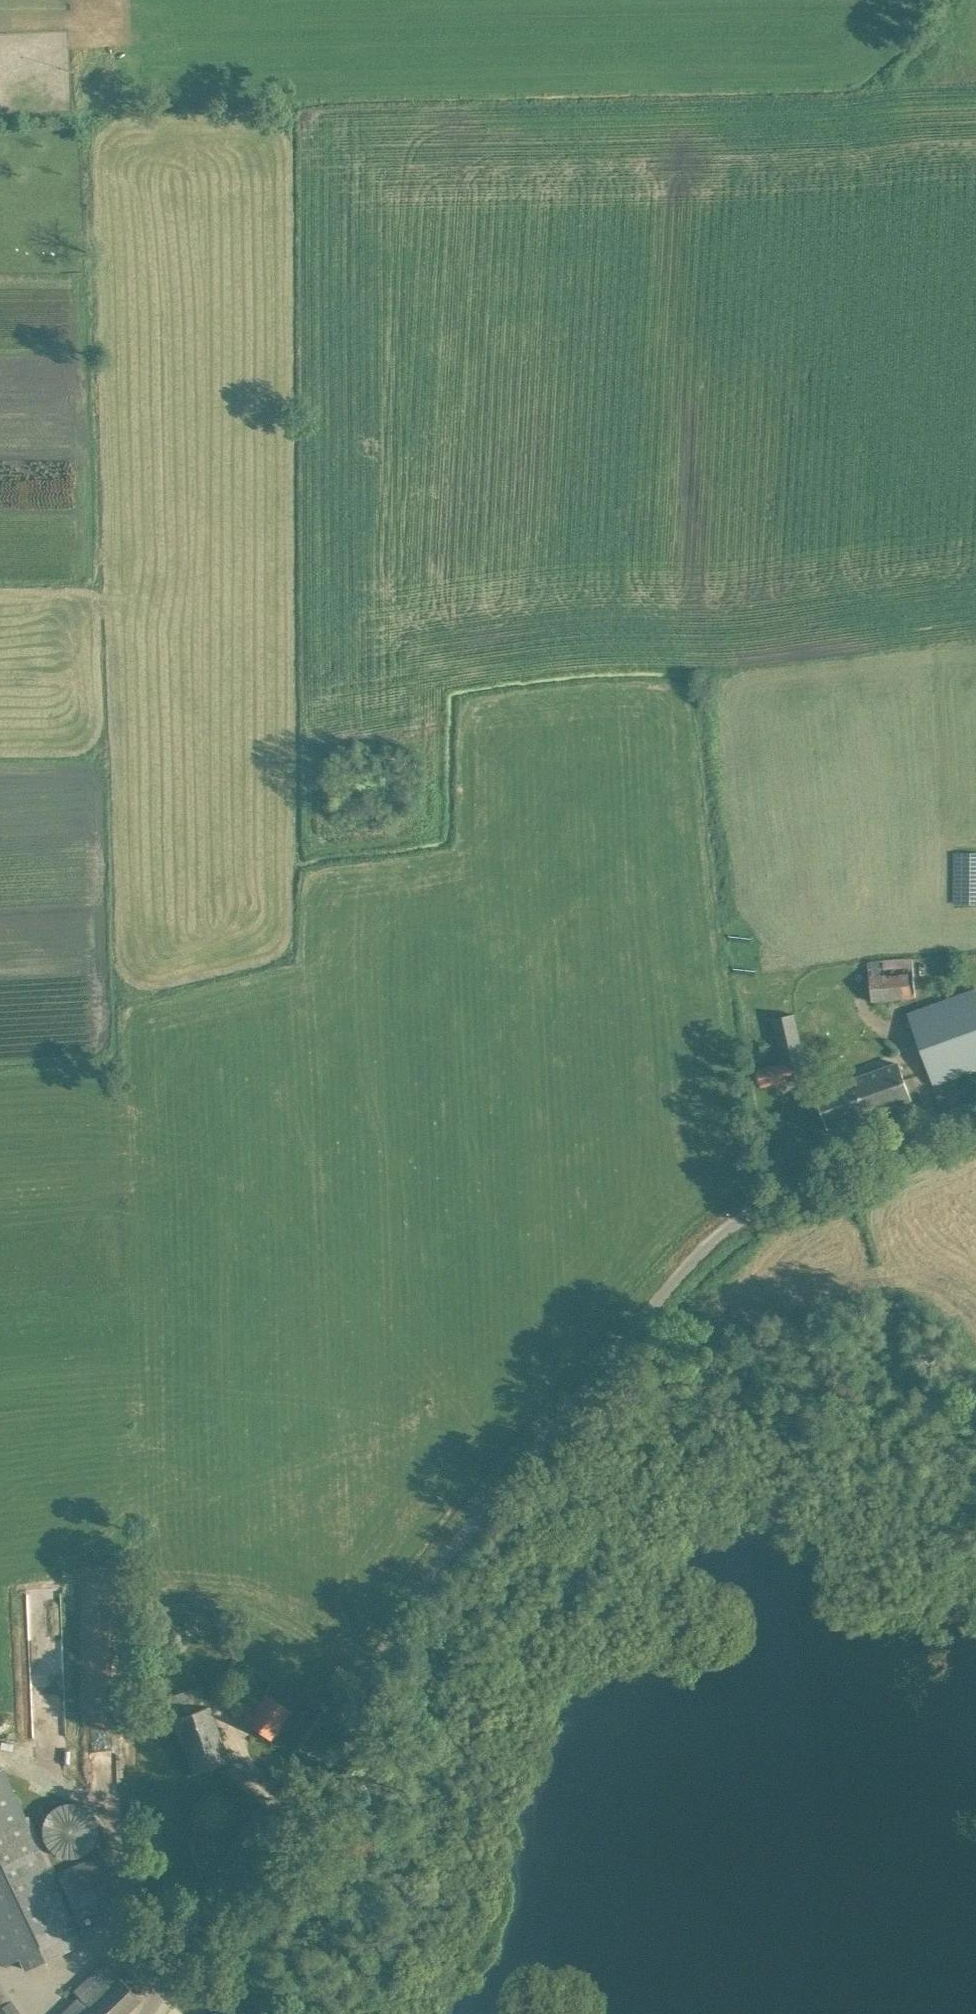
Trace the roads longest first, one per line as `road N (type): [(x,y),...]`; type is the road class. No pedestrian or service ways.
road 1 (unclassified): [(144,2013),(175,1977),(328,1712),(508,1477),(698,1249),(736,1219),(797,1190),(975,1120)]

